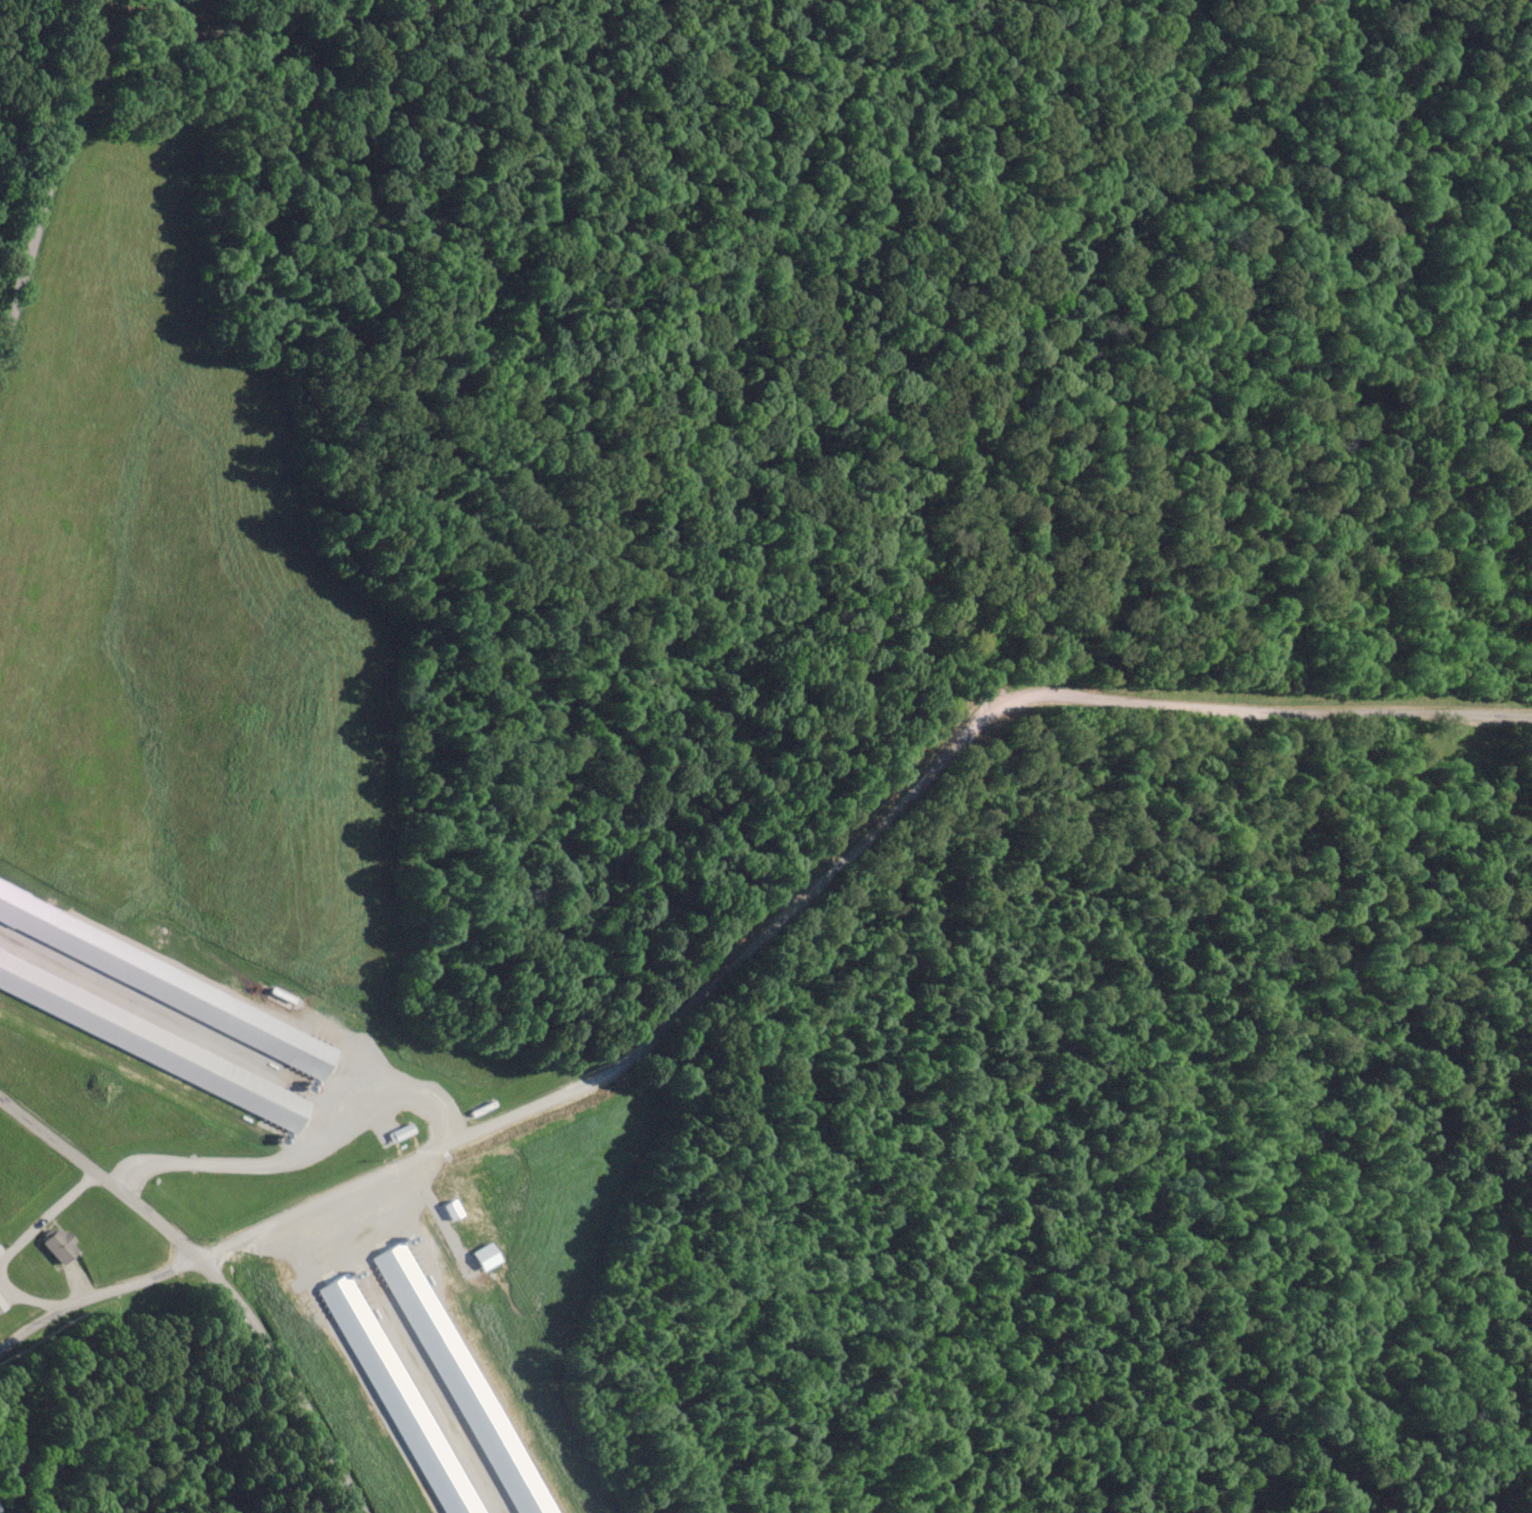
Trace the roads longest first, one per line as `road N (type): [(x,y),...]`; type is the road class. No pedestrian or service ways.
road 1 (residential): [(199,1257),(638,1052),(996,706)]
road 2 (residential): [(365,1512),(229,1288),(165,1224),(0,1095)]
road 3 (residential): [(996,706),(1060,692),(1228,710),(1531,714)]
road 4 (residential): [(0,357),(99,0)]
road 5 (residential): [(199,1257),(68,1305),(0,1347)]

